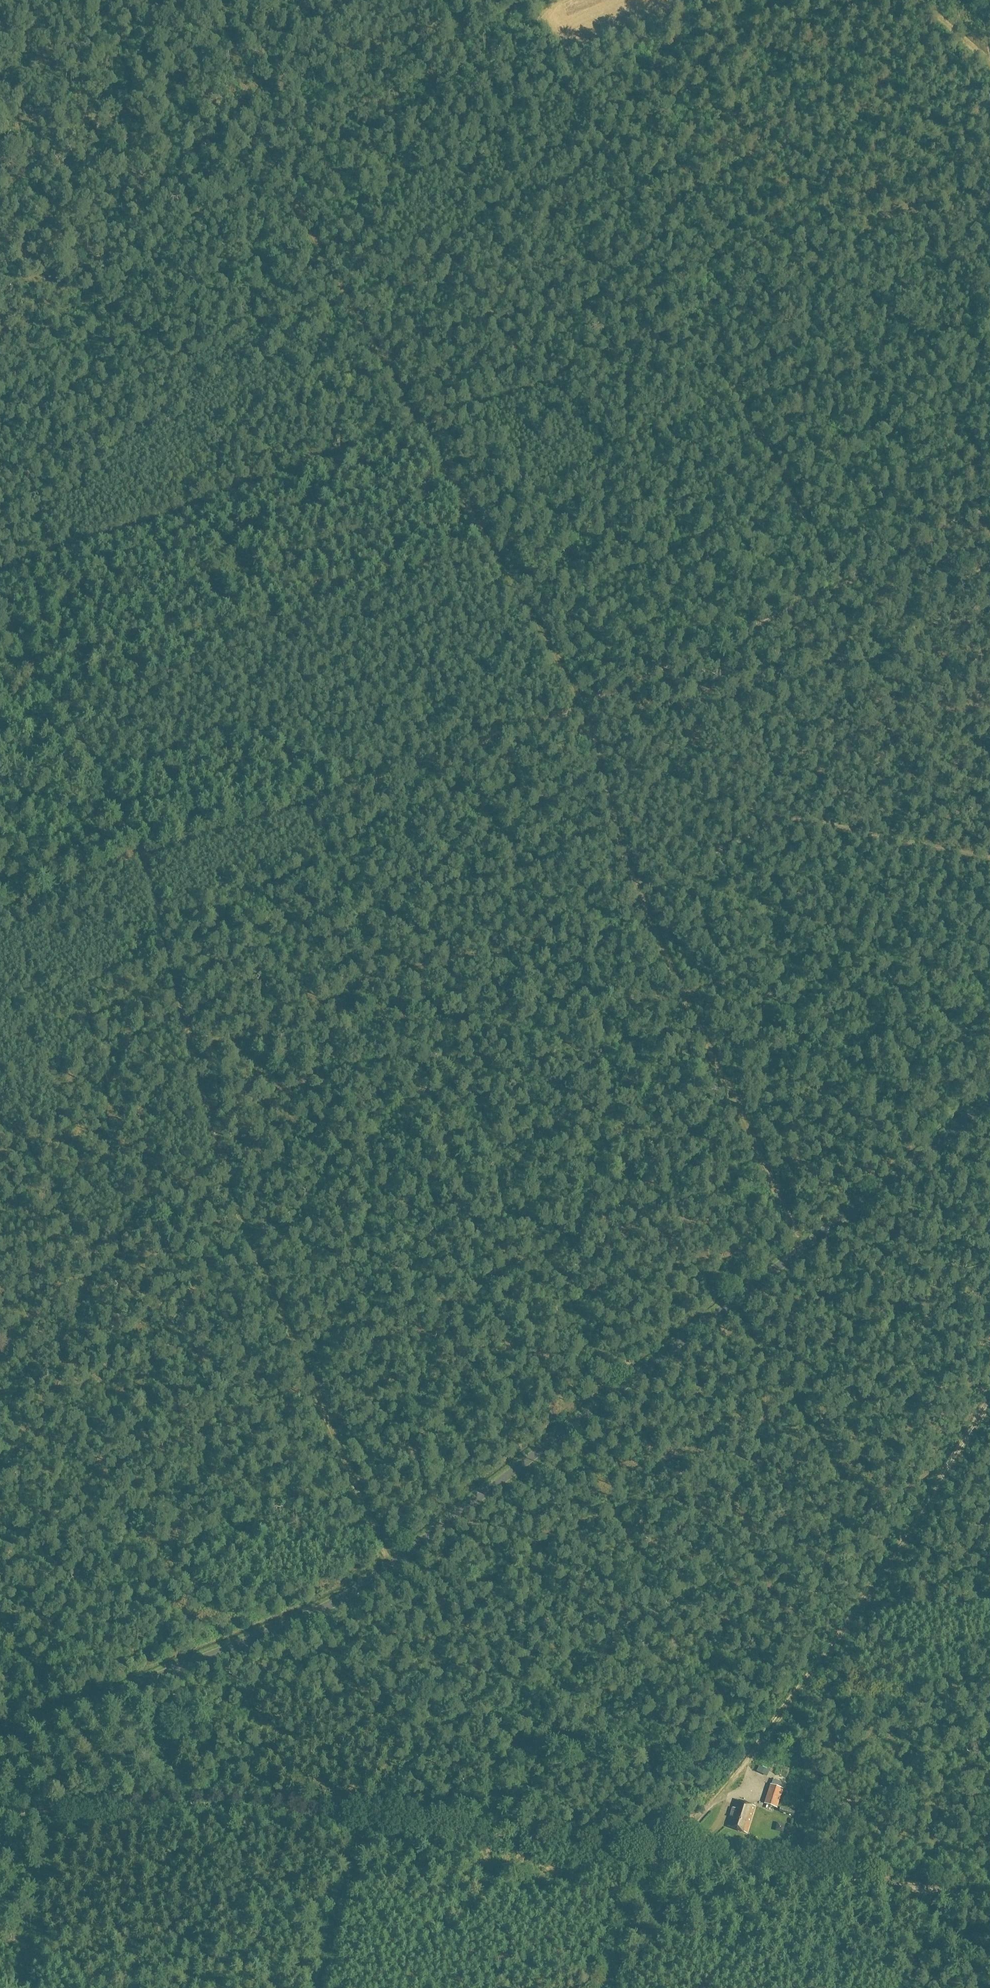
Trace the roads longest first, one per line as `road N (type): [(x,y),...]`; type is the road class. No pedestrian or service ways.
road 1 (unclassified): [(0,1739),(349,1593),(989,1097)]
road 2 (track): [(0,579),(685,337),(803,279),(873,229),(989,210)]
road 3 (track): [(392,1563),(224,1189),(147,855)]
road 4 (track): [(661,1859),(243,1805),(0,1812)]
road 5 (track): [(661,1859),(788,1706),(989,1399)]
road 6 (track): [(641,890),(548,933),(405,970),(290,1030),(191,1049)]
road 7 (track): [(147,855),(583,707)]
road 8 (track): [(702,0),(273,165)]
road 9 (track): [(583,707),(683,664),(785,598),(893,558),(989,508)]
road 10 (track): [(641,890),(799,1244)]
road 11 (track): [(989,1895),(661,1859)]
road 12 (track): [(0,329),(56,292),(244,110)]
road 13 (track): [(147,855),(0,609)]
road 14 (track): [(892,1529),(732,1296)]
road 15 (track): [(583,707),(641,890)]
road 16 (track): [(0,909),(147,855)]
road 17 (track): [(661,1859),(613,1942),(600,1987)]

